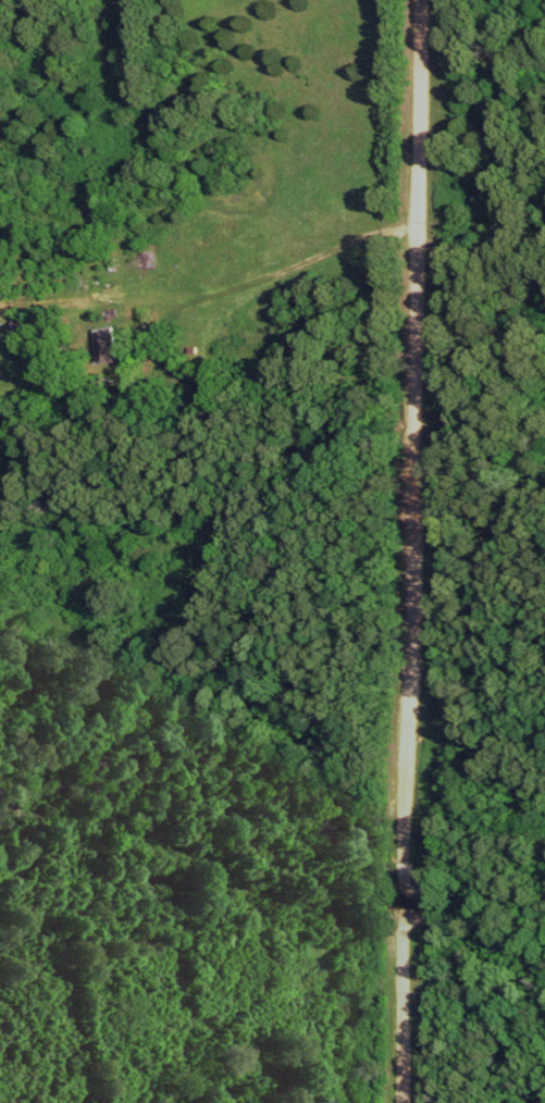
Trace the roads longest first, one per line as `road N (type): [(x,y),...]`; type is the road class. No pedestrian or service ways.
road 1 (residential): [(397,1102),(412,0)]

